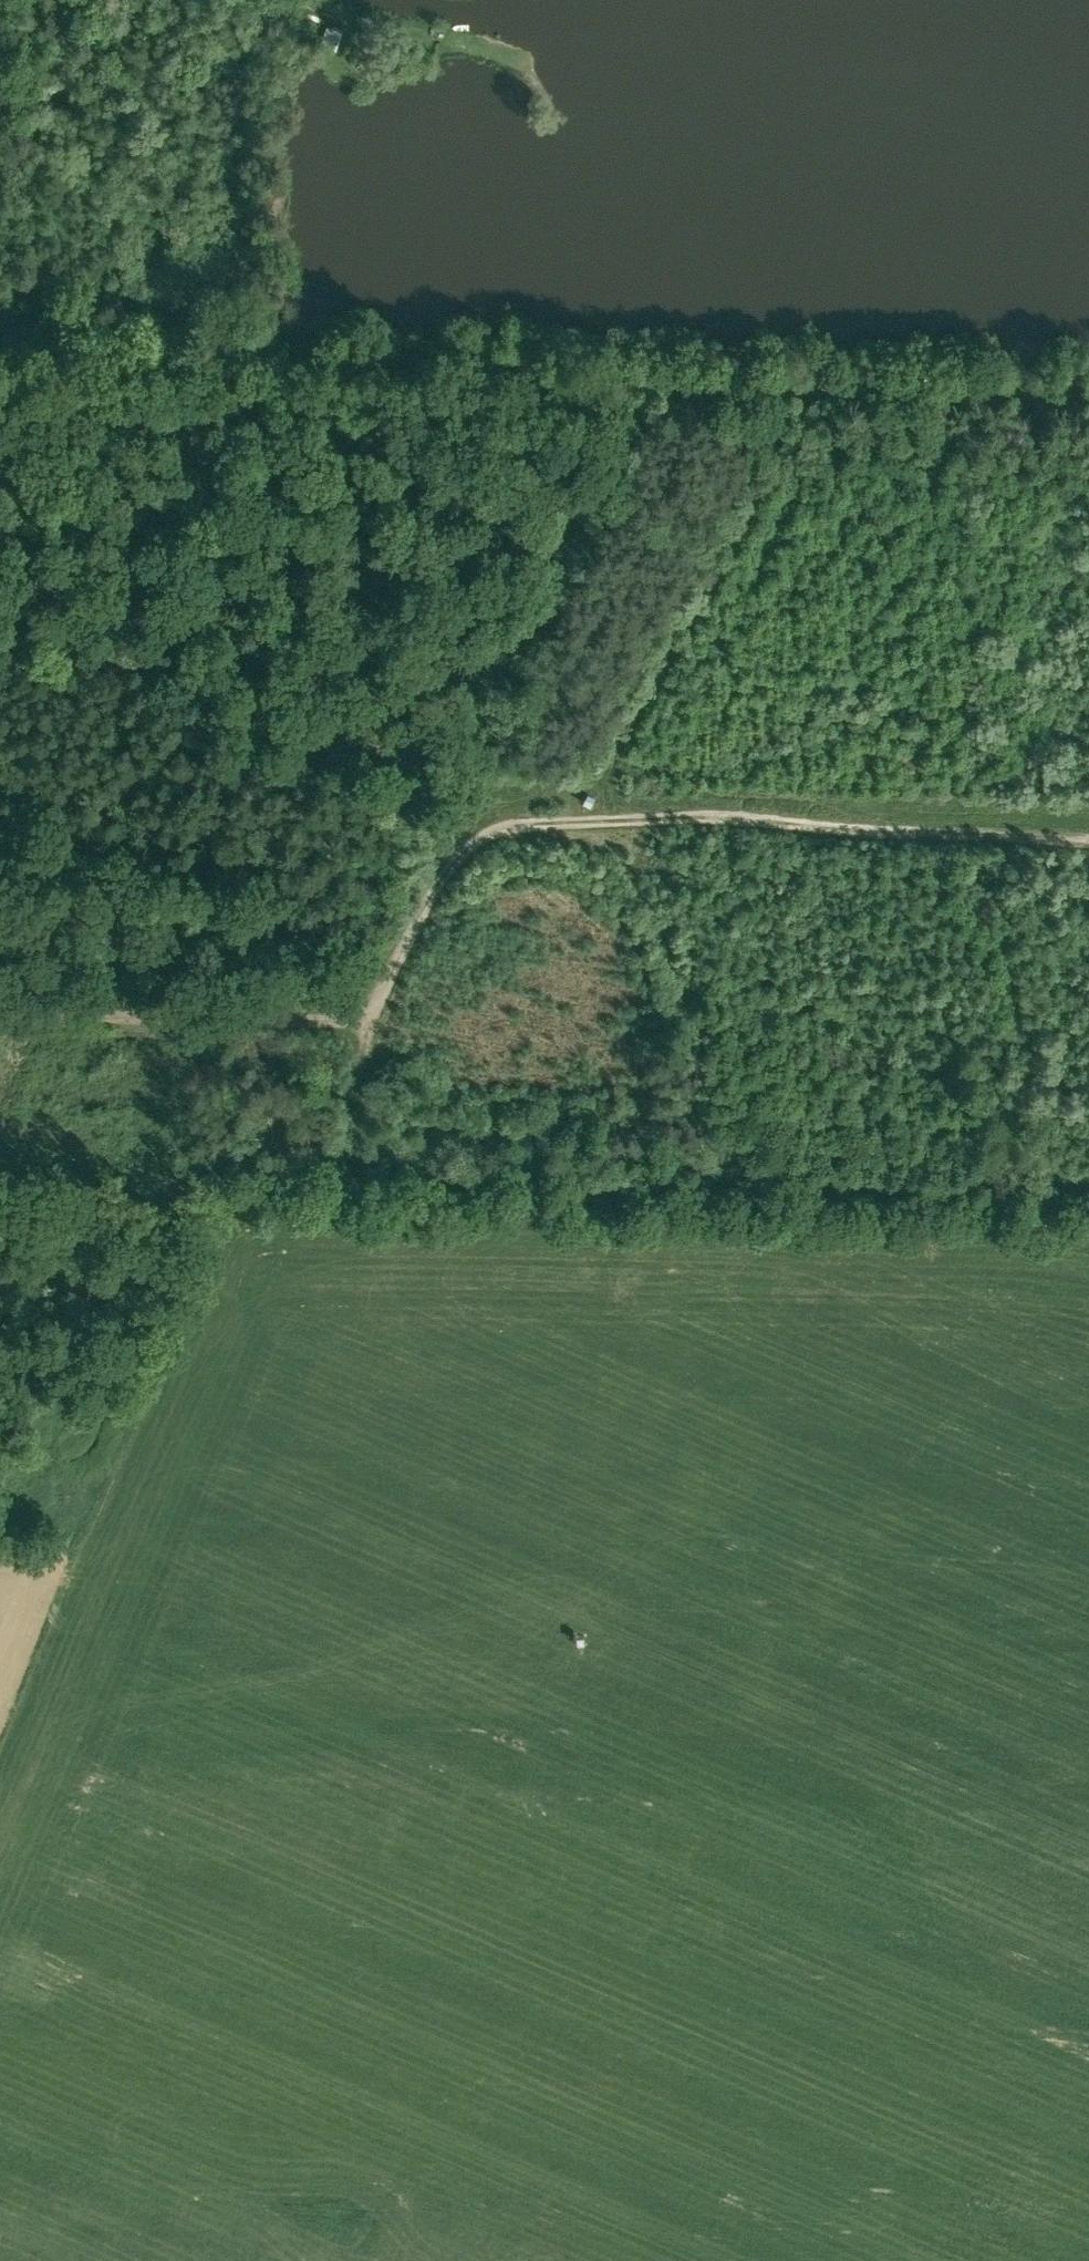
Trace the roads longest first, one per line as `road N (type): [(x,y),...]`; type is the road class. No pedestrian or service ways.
road 1 (track): [(0,1017),(294,1025),(365,1036),(397,978),(427,894),(469,852),(526,829),(630,823),(1088,833)]
road 2 (track): [(365,1036),(339,1113),(338,1144),(352,1174),(382,1180),(1042,1195),(1088,1175)]

